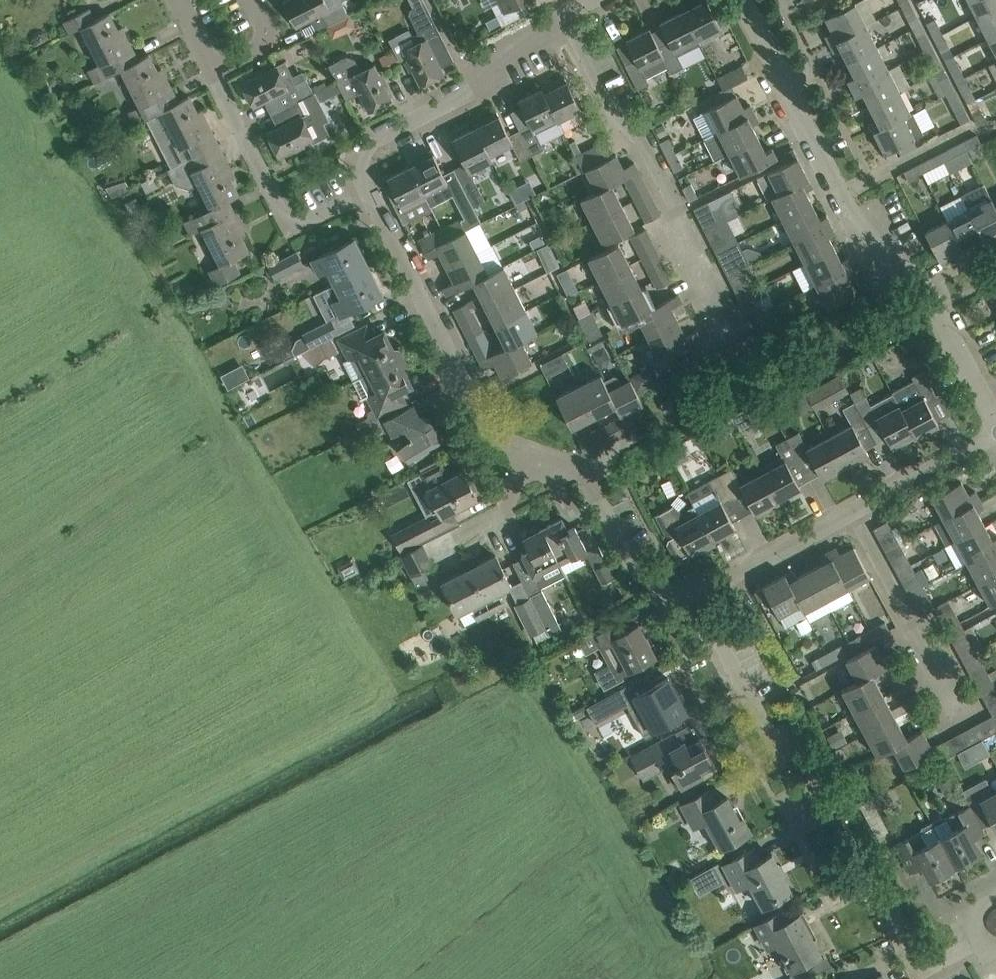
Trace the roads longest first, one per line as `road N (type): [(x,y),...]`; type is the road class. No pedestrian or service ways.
road 1 (residential): [(688,599),(702,606),(764,725),(805,759),(926,969),(981,939)]
road 2 (residential): [(995,428),(902,249),(852,218),(742,0)]
road 3 (residential): [(370,193),(500,445),(585,464)]
road 4 (residential): [(725,325),(678,233),(678,204),(644,138),(619,116),(566,15)]
road 5 (residential): [(370,193),(359,160),(370,138),(478,83),(505,44),(566,15)]
road 6 (residential): [(213,71),(281,209),(295,221),(370,193)]
road 7 (residential): [(967,725),(854,511)]
road 8 (residential): [(688,599),(854,511)]
road 9 (residential): [(585,464),(633,567),(688,599)]
road 10 (residential): [(854,511),(995,432)]

